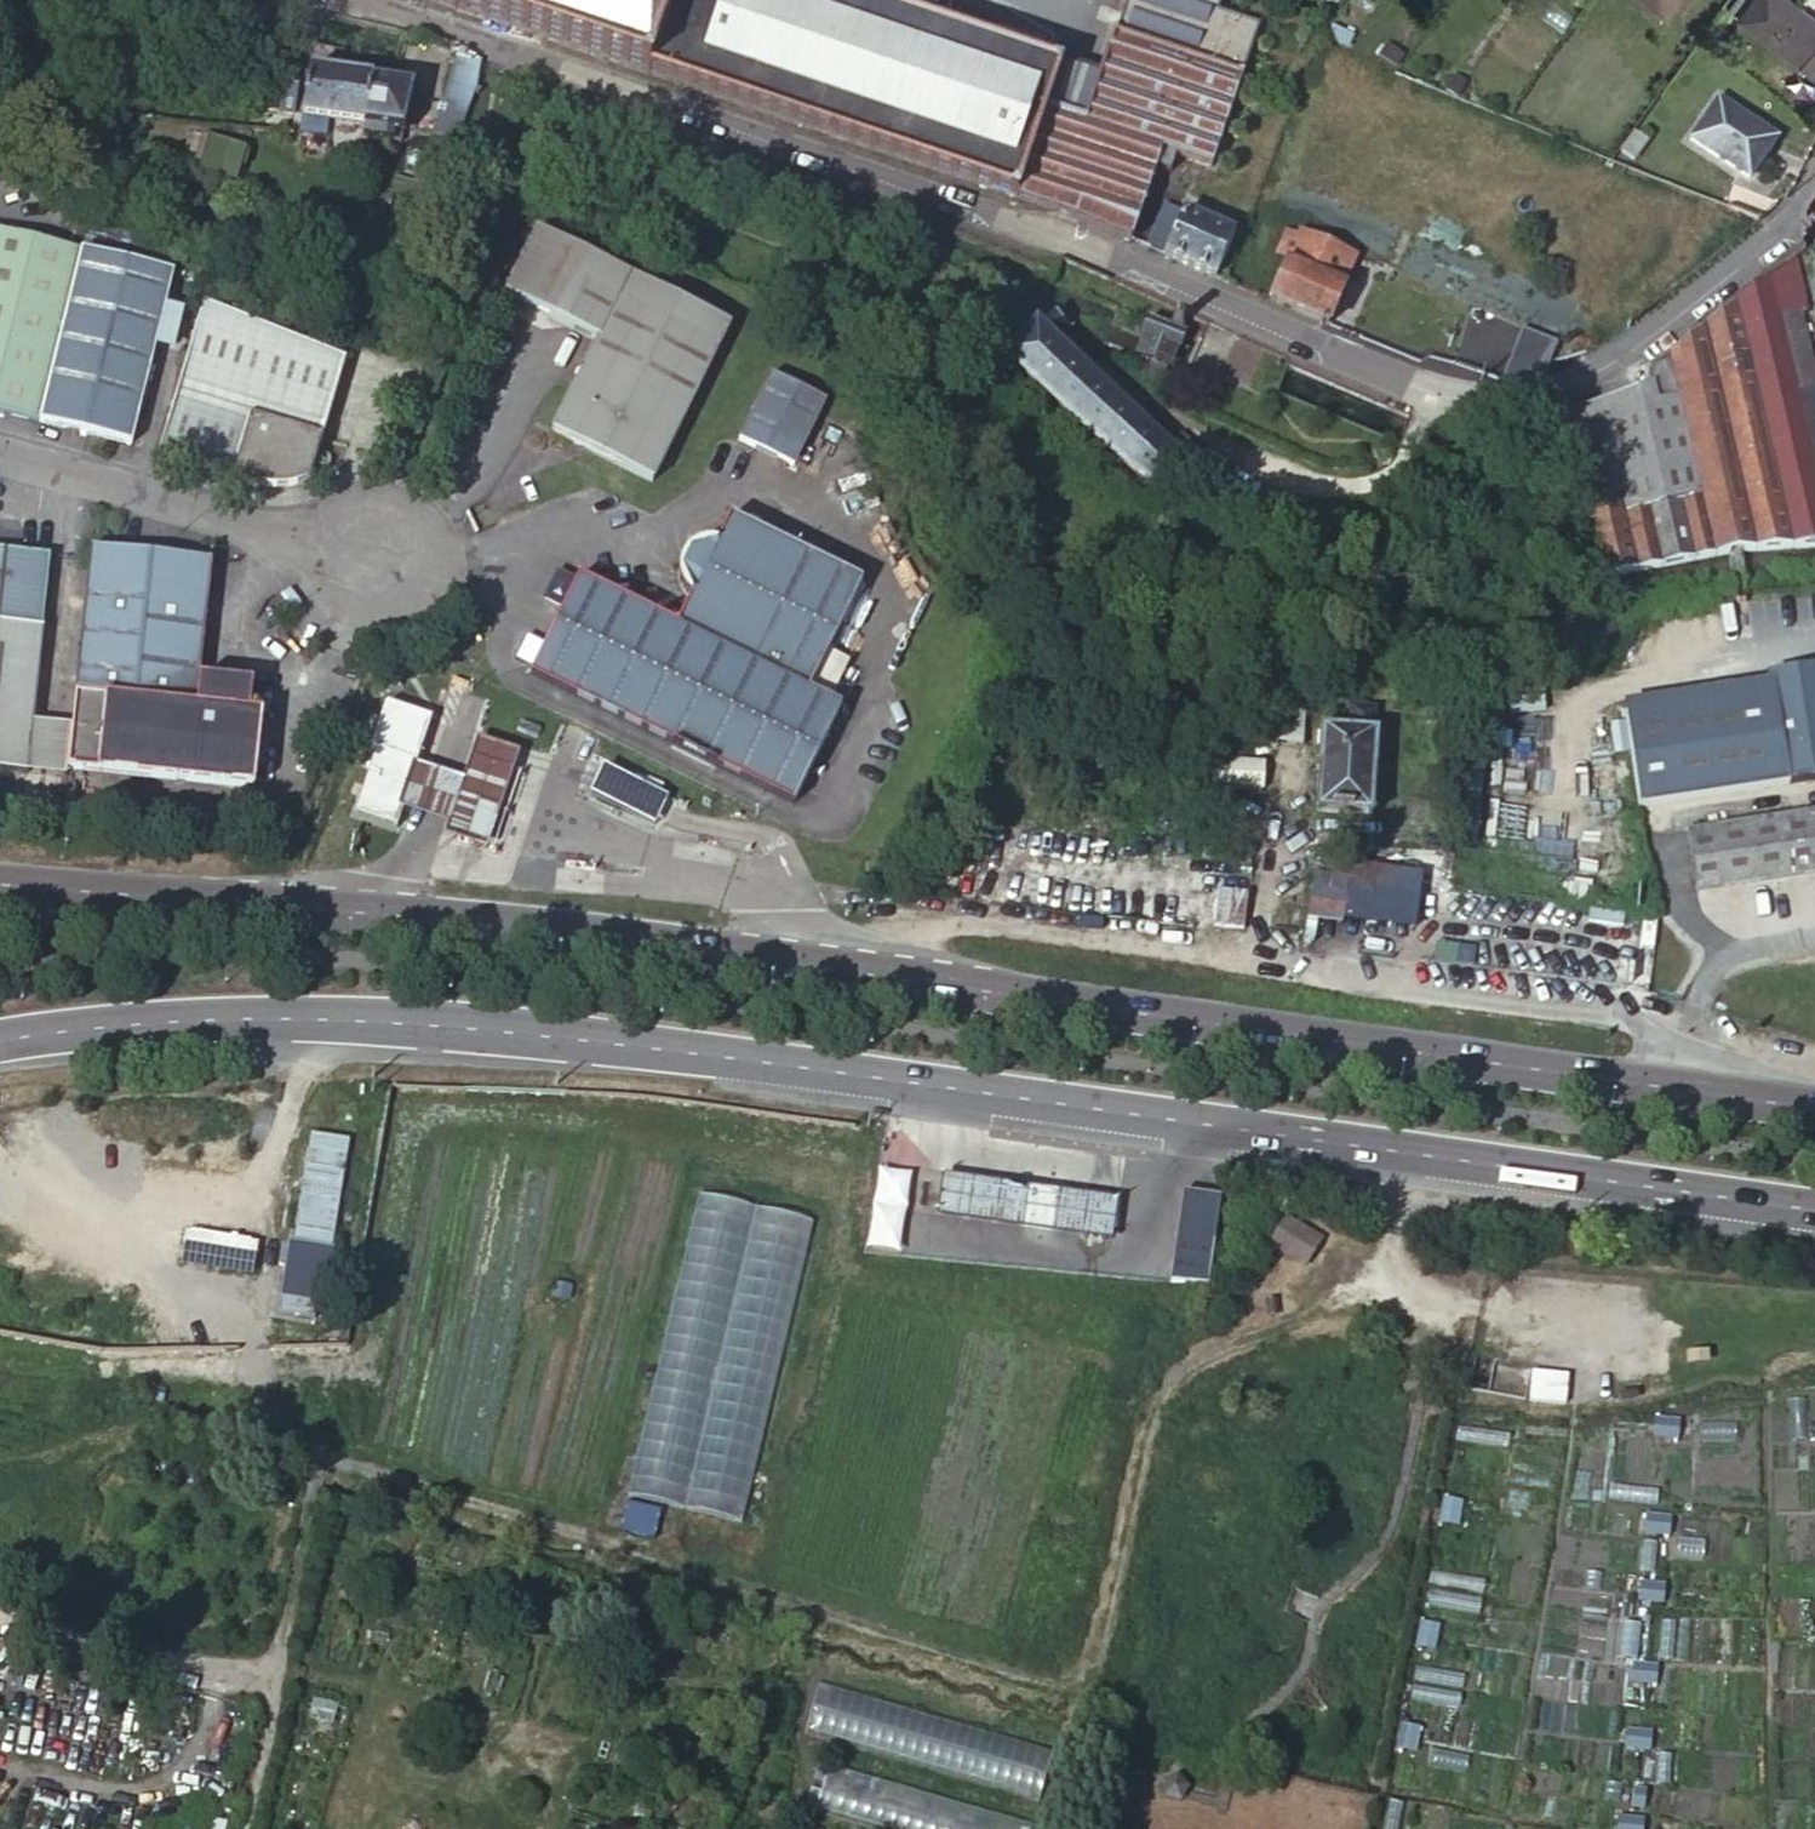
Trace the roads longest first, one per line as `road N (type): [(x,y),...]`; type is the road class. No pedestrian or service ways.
road 1 (track): [(243,1828),(319,1462),(371,1467),(1016,1674),(1070,1678),(1096,1655),(1155,1398),(1226,1347),(1348,1292),(1400,1232),(1424,1180),(1425,1155)]
road 2 (primary): [(0,1043),(200,1018),(524,1037),(1814,1212)]
road 3 (residential): [(1814,185),(1795,222),(1591,376),(1520,403),(1416,390),(1094,251),(358,5)]
road 4 (unclassified): [(1814,1096),(1603,1006),(1235,950),(955,922),(898,939),(860,971)]
road 5 (primary): [(1814,1102),(860,971)]
road 6 (primary): [(860,971),(0,890)]
road 7 (track): [(0,1158),(79,1223),(248,1213),(273,1163),(300,1019)]
road 8 (unclassified): [(0,453),(367,561)]
road 9 (track): [(273,1683),(0,1621)]
road 10 (track): [(1385,1258),(1458,1306),(1601,1320)]

